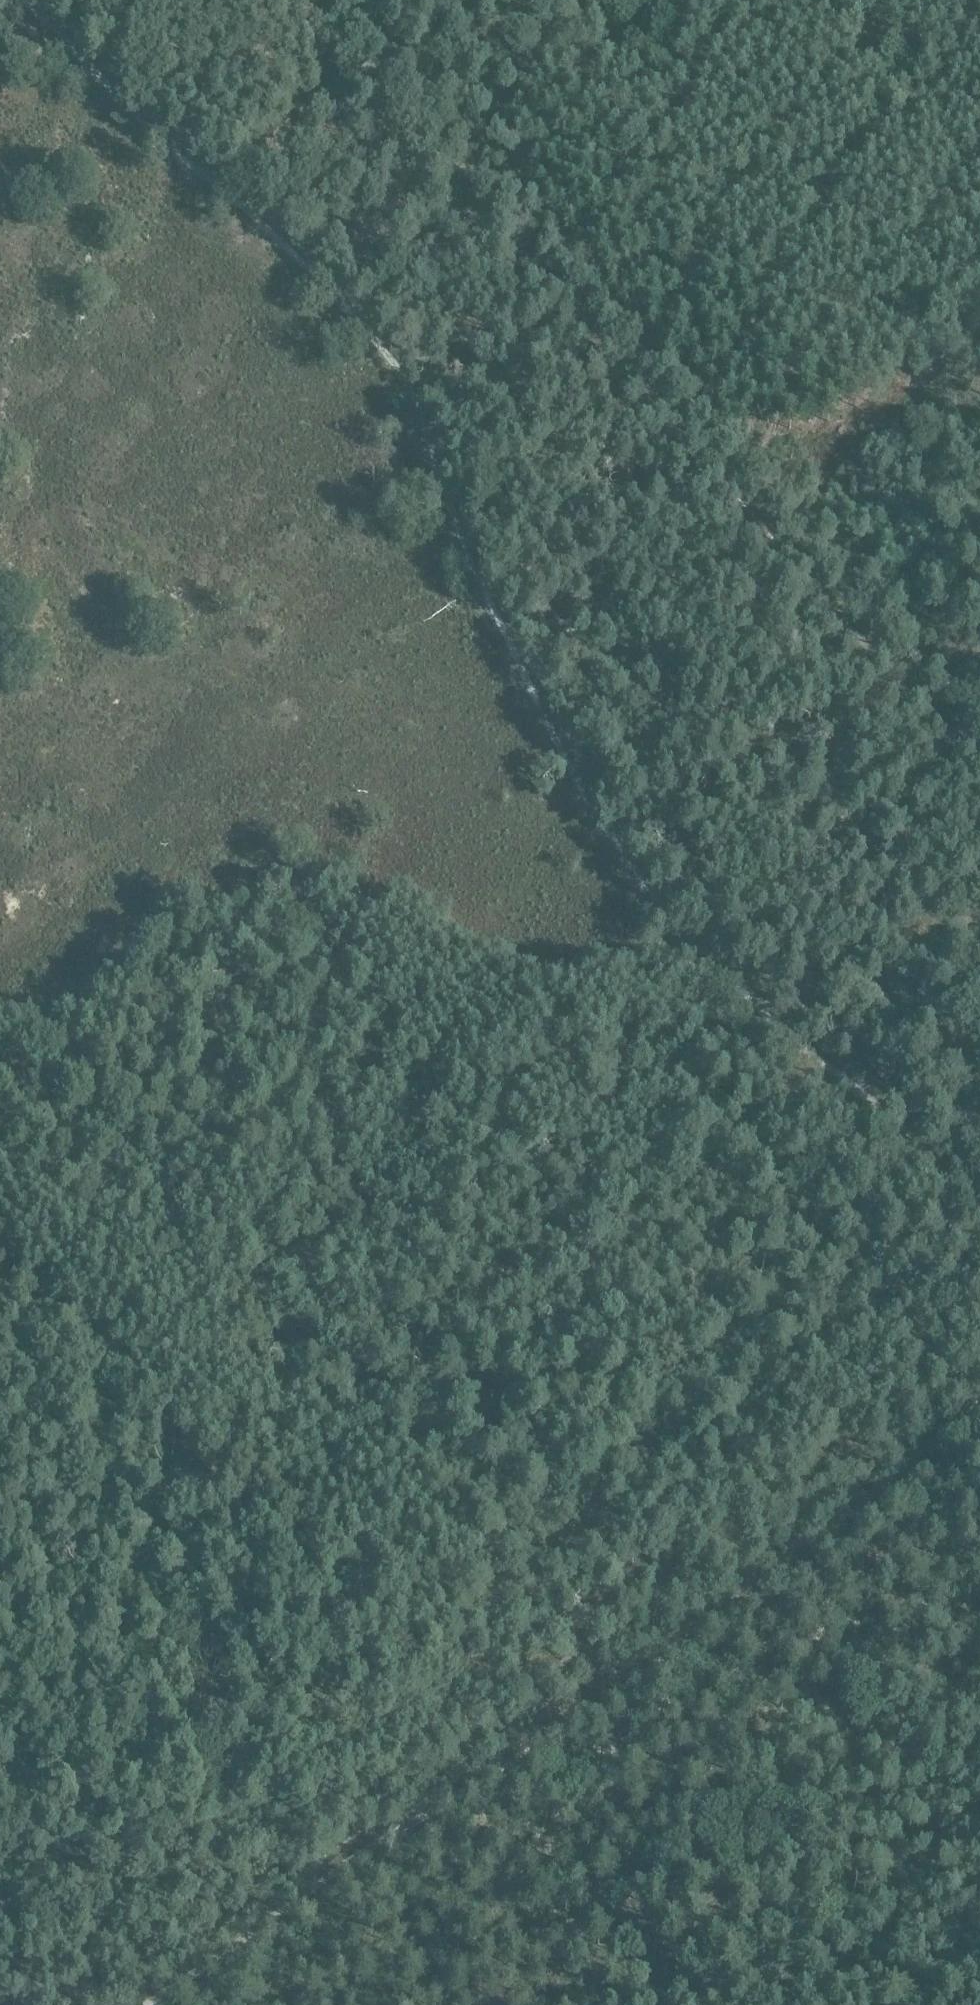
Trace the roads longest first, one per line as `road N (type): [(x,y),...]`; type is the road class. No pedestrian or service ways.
road 1 (track): [(291,0),(974,765)]
road 2 (track): [(615,1694),(388,1835),(142,2004)]
road 3 (track): [(963,1440),(914,1490),(615,1694)]

